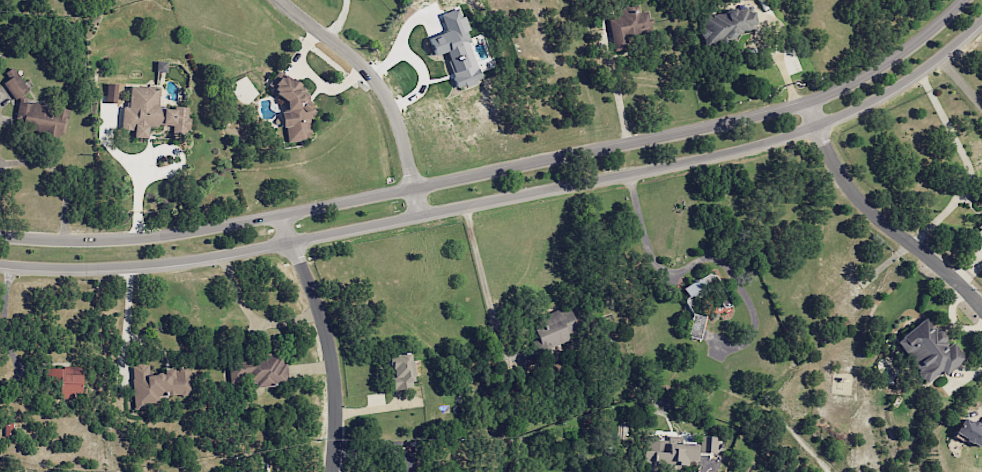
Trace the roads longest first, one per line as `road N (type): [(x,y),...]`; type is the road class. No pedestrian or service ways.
road 1 (tertiary): [(0,265),(177,261),(758,146),(866,106),(981,23)]
road 2 (tertiary): [(967,0),(910,49),(842,91),(694,133),(158,237),(0,235)]
road 3 (residential): [(806,104),(862,203),(957,280),(981,310)]
road 4 (residential): [(421,216),(385,94),(277,0)]
road 5 (residential): [(334,471),(338,384),(283,217)]

